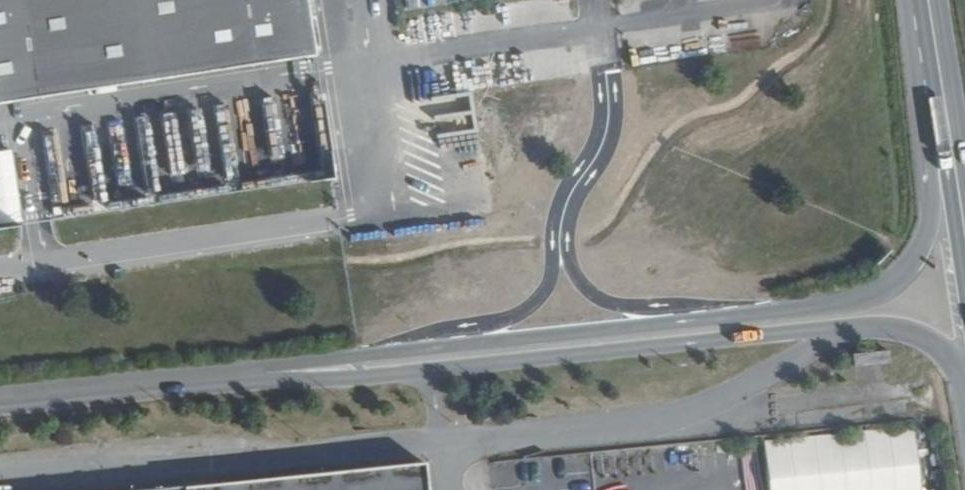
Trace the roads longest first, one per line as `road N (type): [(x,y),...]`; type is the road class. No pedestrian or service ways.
road 1 (unclassified): [(953,162),(918,252),(876,294),(188,384)]
road 2 (unclassified): [(188,384),(426,371),(845,328),(905,330),(964,363)]
road 3 (unclassified): [(0,404),(188,384)]
road 4 (primary): [(928,0),(953,162)]

